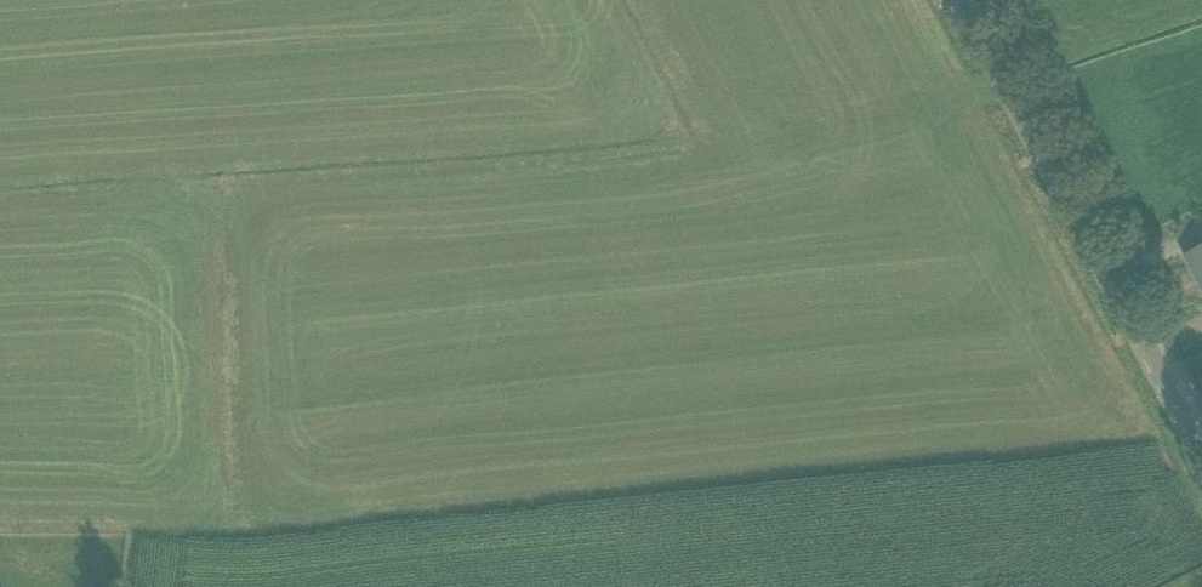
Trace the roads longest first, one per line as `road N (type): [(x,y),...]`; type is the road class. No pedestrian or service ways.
road 1 (residential): [(1201,447),(962,0)]

